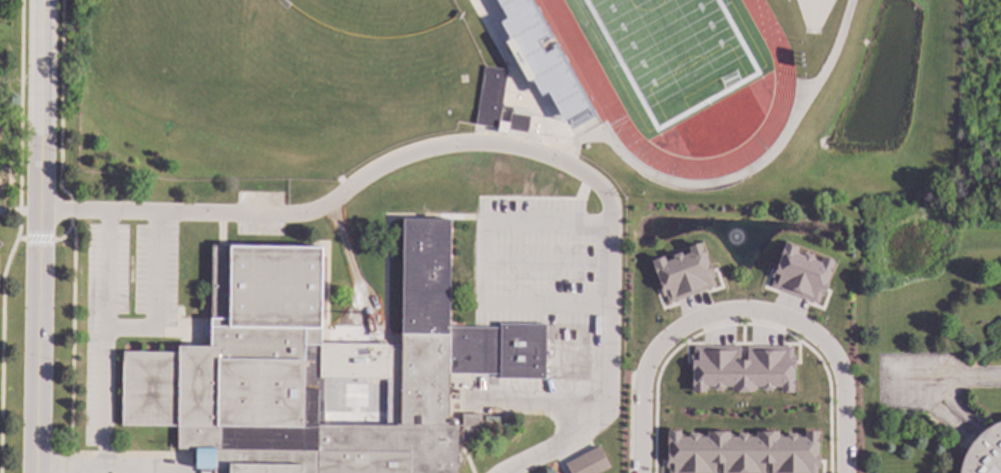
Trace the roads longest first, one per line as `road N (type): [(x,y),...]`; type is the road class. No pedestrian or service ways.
road 1 (residential): [(33,472),(41,0)]
road 2 (residential): [(844,472),(841,373),(825,336),(789,317),(741,308),(697,315),(644,365),(638,472)]

